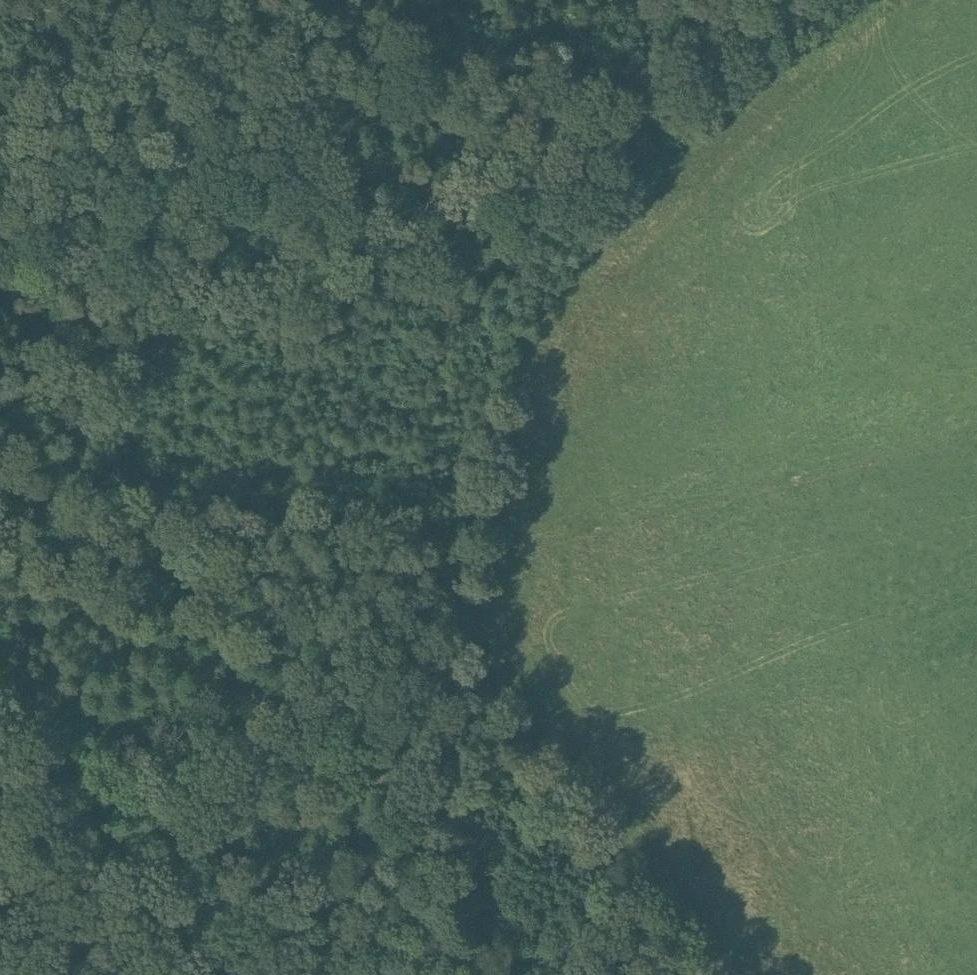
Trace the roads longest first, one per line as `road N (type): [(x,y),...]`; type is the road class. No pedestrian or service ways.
road 1 (track): [(143,879),(0,662)]

